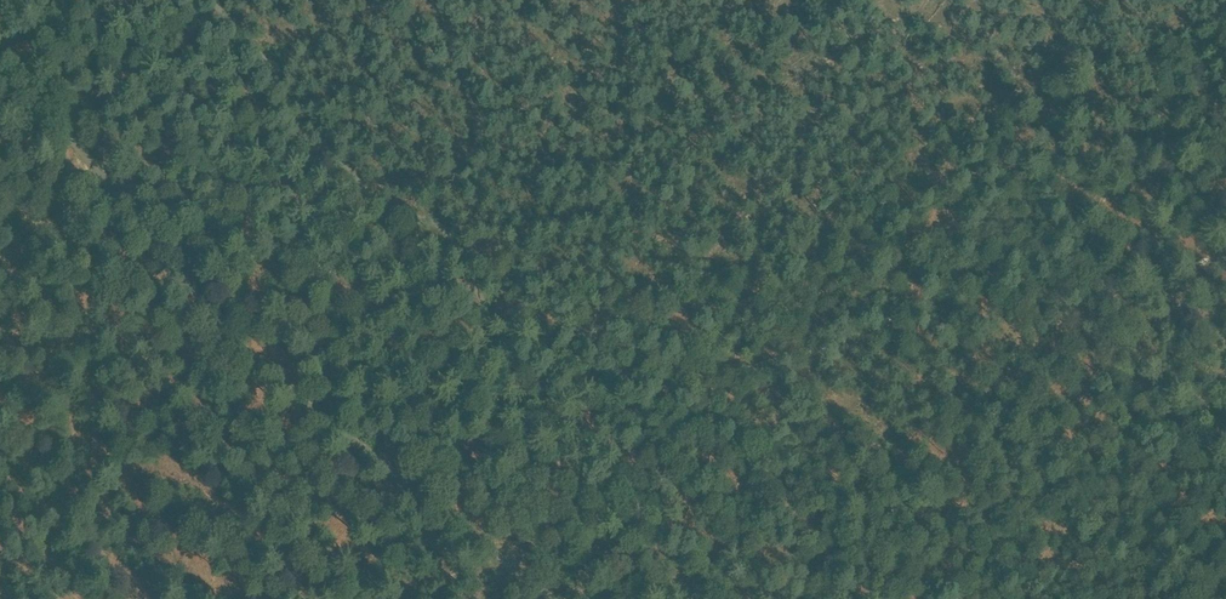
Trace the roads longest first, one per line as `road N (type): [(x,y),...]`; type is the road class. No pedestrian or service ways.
road 1 (unclassified): [(0,35),(103,170),(259,338),(558,598)]
road 2 (track): [(615,420),(670,392),(971,296),(1225,255)]
road 3 (track): [(822,342),(866,135),(934,0)]

